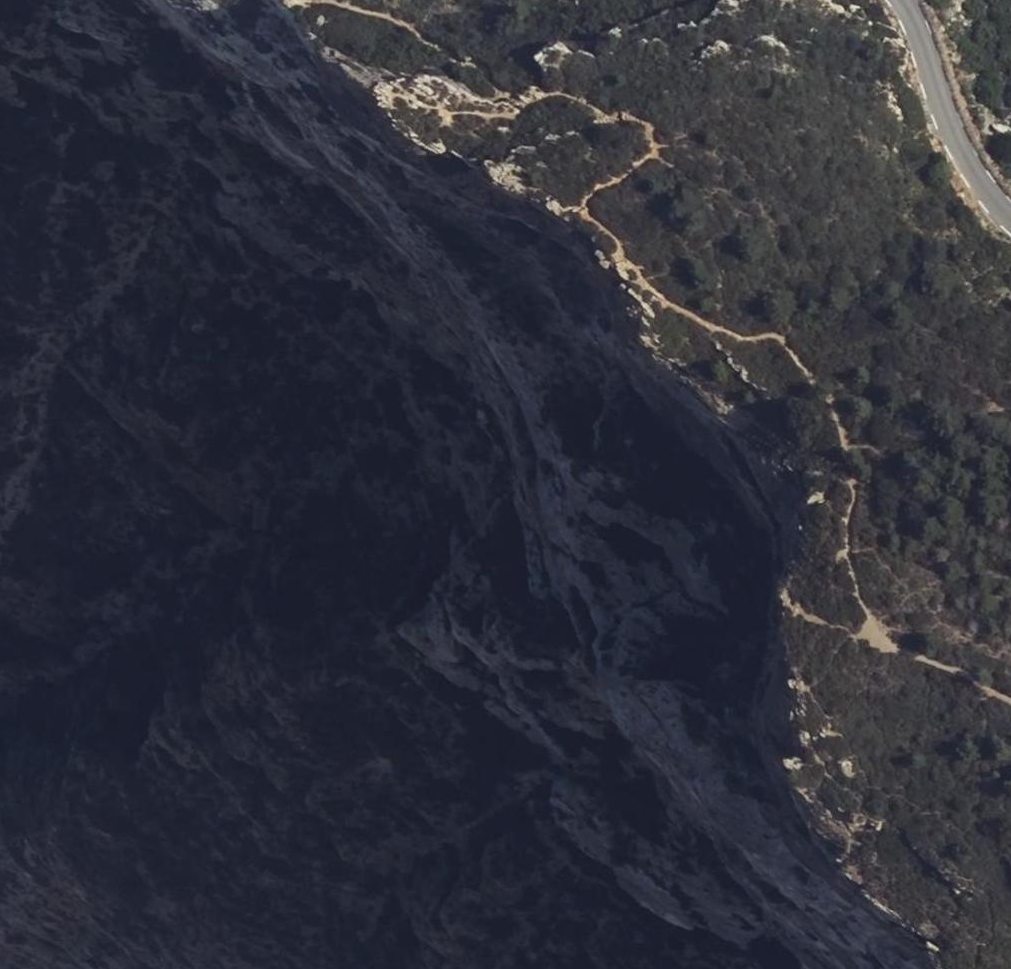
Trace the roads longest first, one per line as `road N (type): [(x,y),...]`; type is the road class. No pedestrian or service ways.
road 1 (tertiary): [(903,0),(964,156),(1010,218)]

